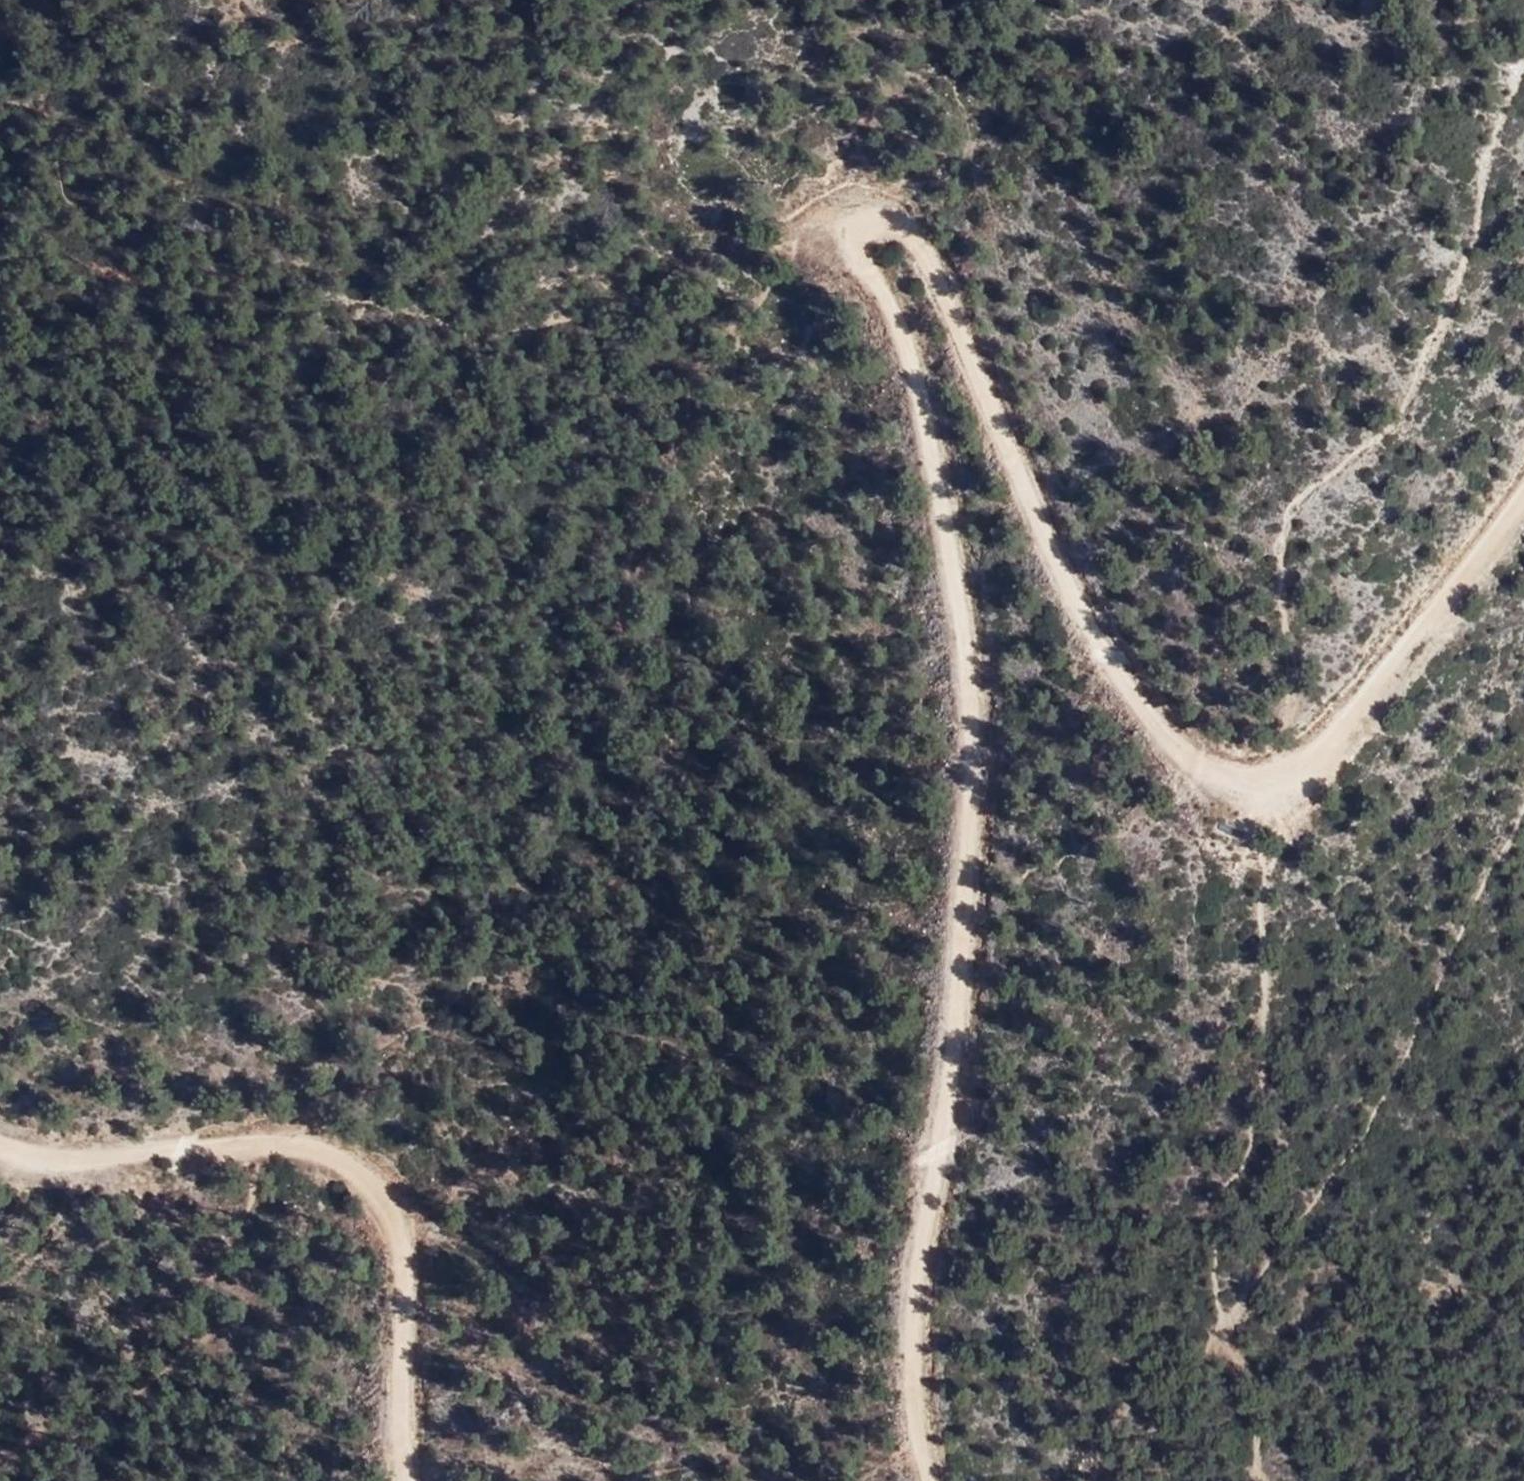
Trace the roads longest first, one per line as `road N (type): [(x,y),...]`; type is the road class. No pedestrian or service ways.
road 1 (track): [(1523,493),(1288,774),(1258,789),(1216,785),(1146,715),(947,295),(873,207),(851,222),(847,249),(907,345),(942,515),(963,894),(905,1408),(935,1480)]
road 2 (track): [(416,1480),(399,1379),(399,1227),(381,1184),(343,1151),(286,1125),(184,1153),(103,1164),(30,1152),(0,1139)]

